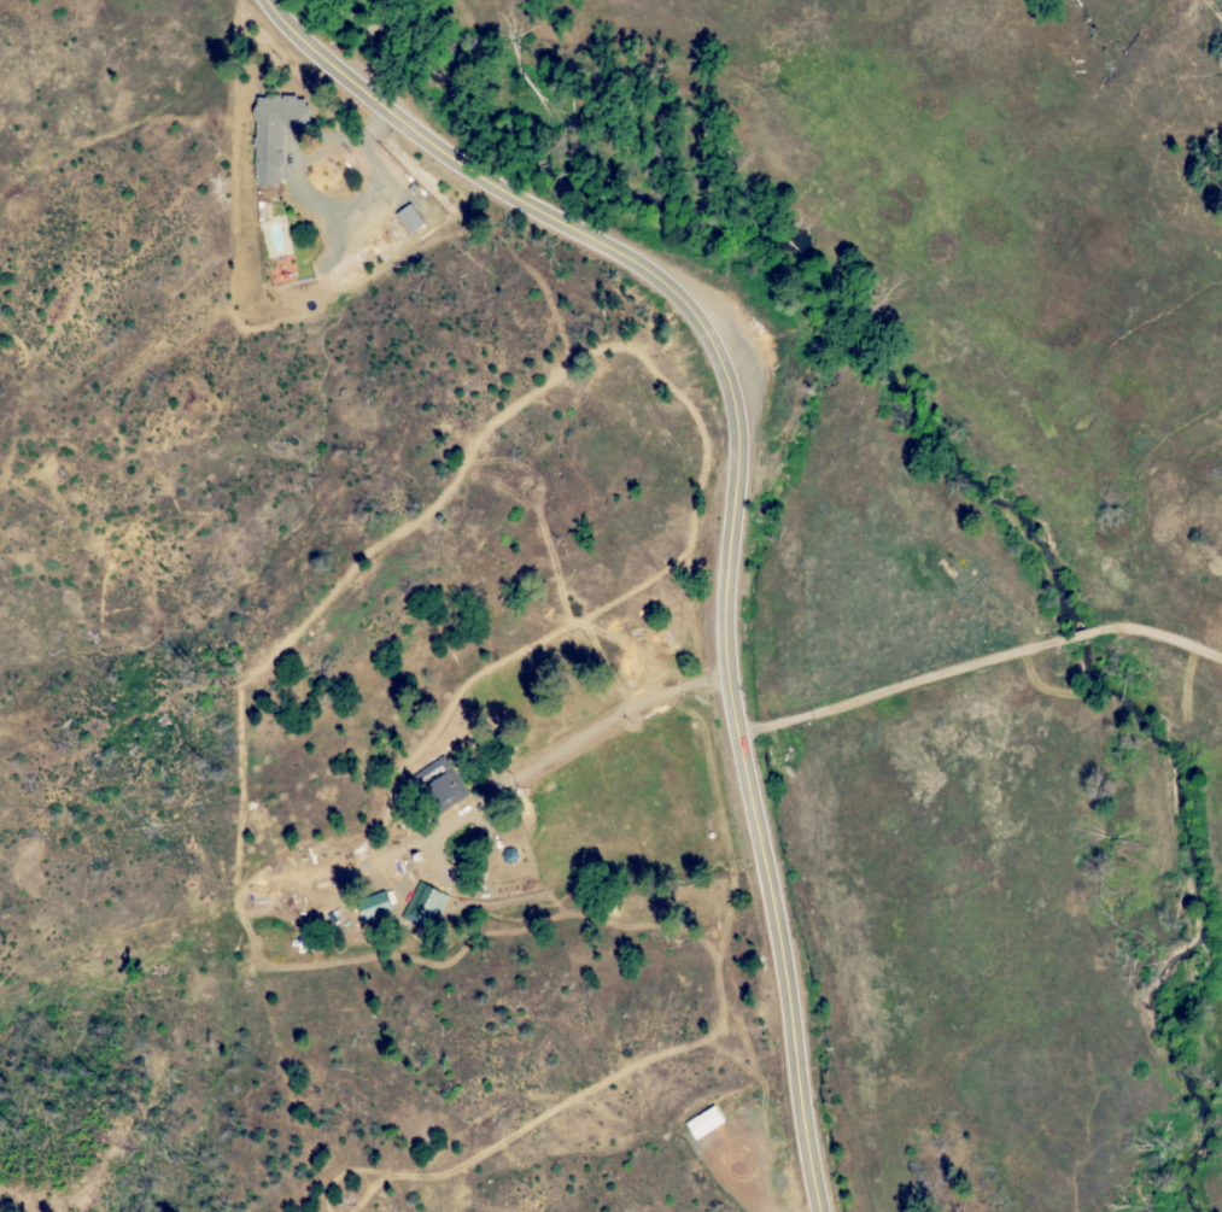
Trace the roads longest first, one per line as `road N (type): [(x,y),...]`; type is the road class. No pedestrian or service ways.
road 1 (secondary): [(266,0),(324,62),(404,125),(521,203),(644,269),(700,327),(720,365),(736,437),(723,613),(729,702),(772,913),(818,1211)]
road 2 (track): [(234,897),(239,685),(362,555),(444,494),(480,432),(597,349),(627,346),(685,403),(700,432),(702,461),(684,550),(647,580),(463,683),(396,775),(376,825)]
road 3 (track): [(725,919),(619,926),(563,915),(481,933),(437,965),(385,954),(283,967),(259,962),(235,908),(238,890),(267,876),(346,868),(403,847)]
road 4 (track): [(662,693),(698,721),(727,859),(714,973),(719,1023),(702,1041),(642,1060),(444,1172),(382,1175)]
road 5 (residential): [(735,734),(1113,627),(1150,631),(1221,659)]
road 6 (track): [(569,625),(534,505),(534,475),(513,461),(464,461)]

